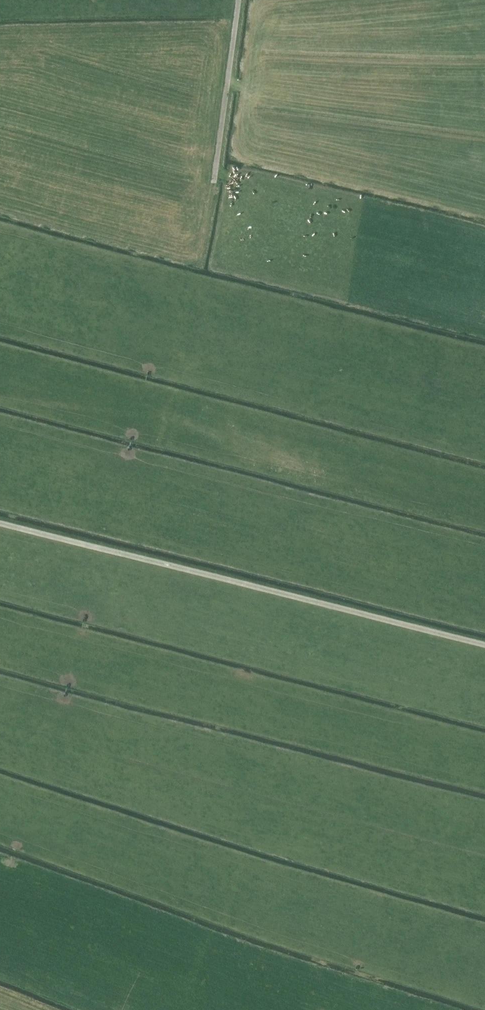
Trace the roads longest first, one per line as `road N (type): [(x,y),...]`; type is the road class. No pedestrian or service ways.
road 1 (track): [(484,644),(0,524)]
road 2 (track): [(214,182),(239,0)]

